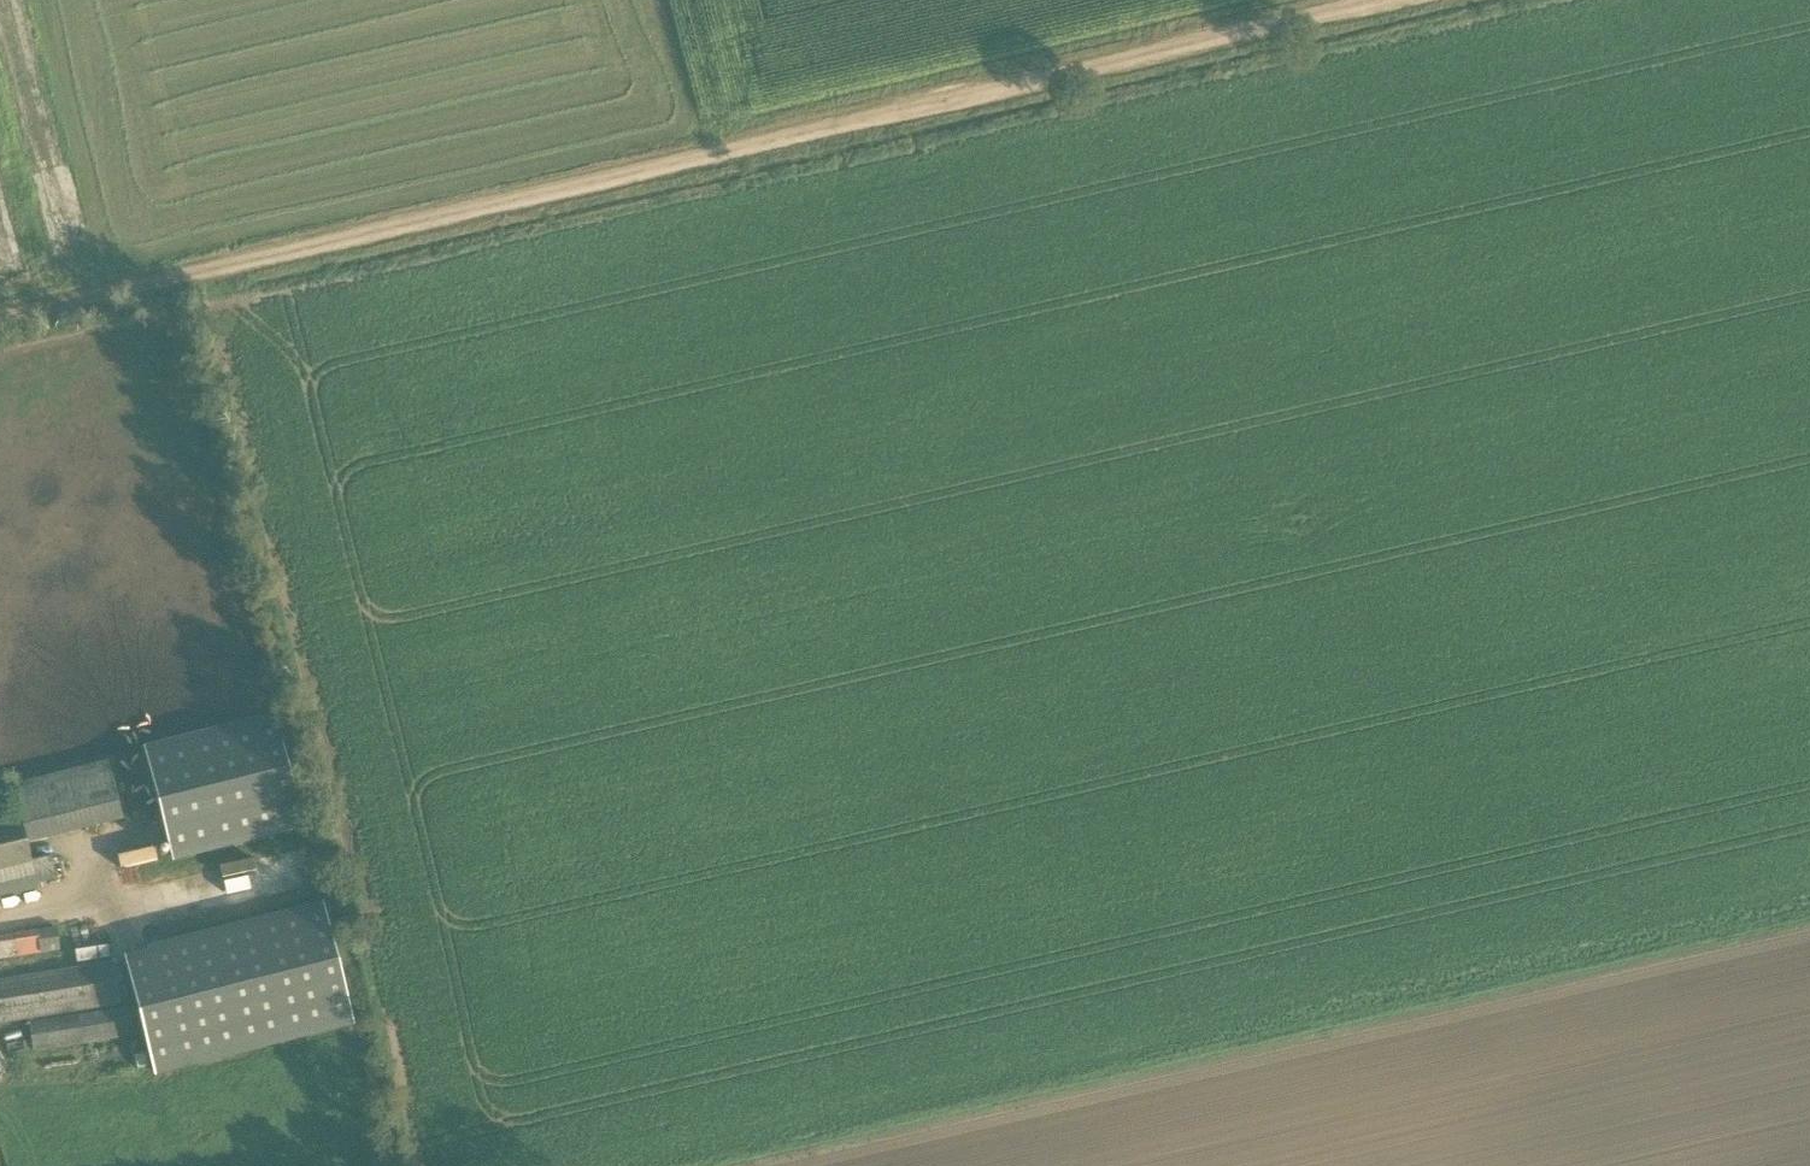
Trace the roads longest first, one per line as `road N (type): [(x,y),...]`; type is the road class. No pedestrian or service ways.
road 1 (track): [(0,318),(1387,0)]

